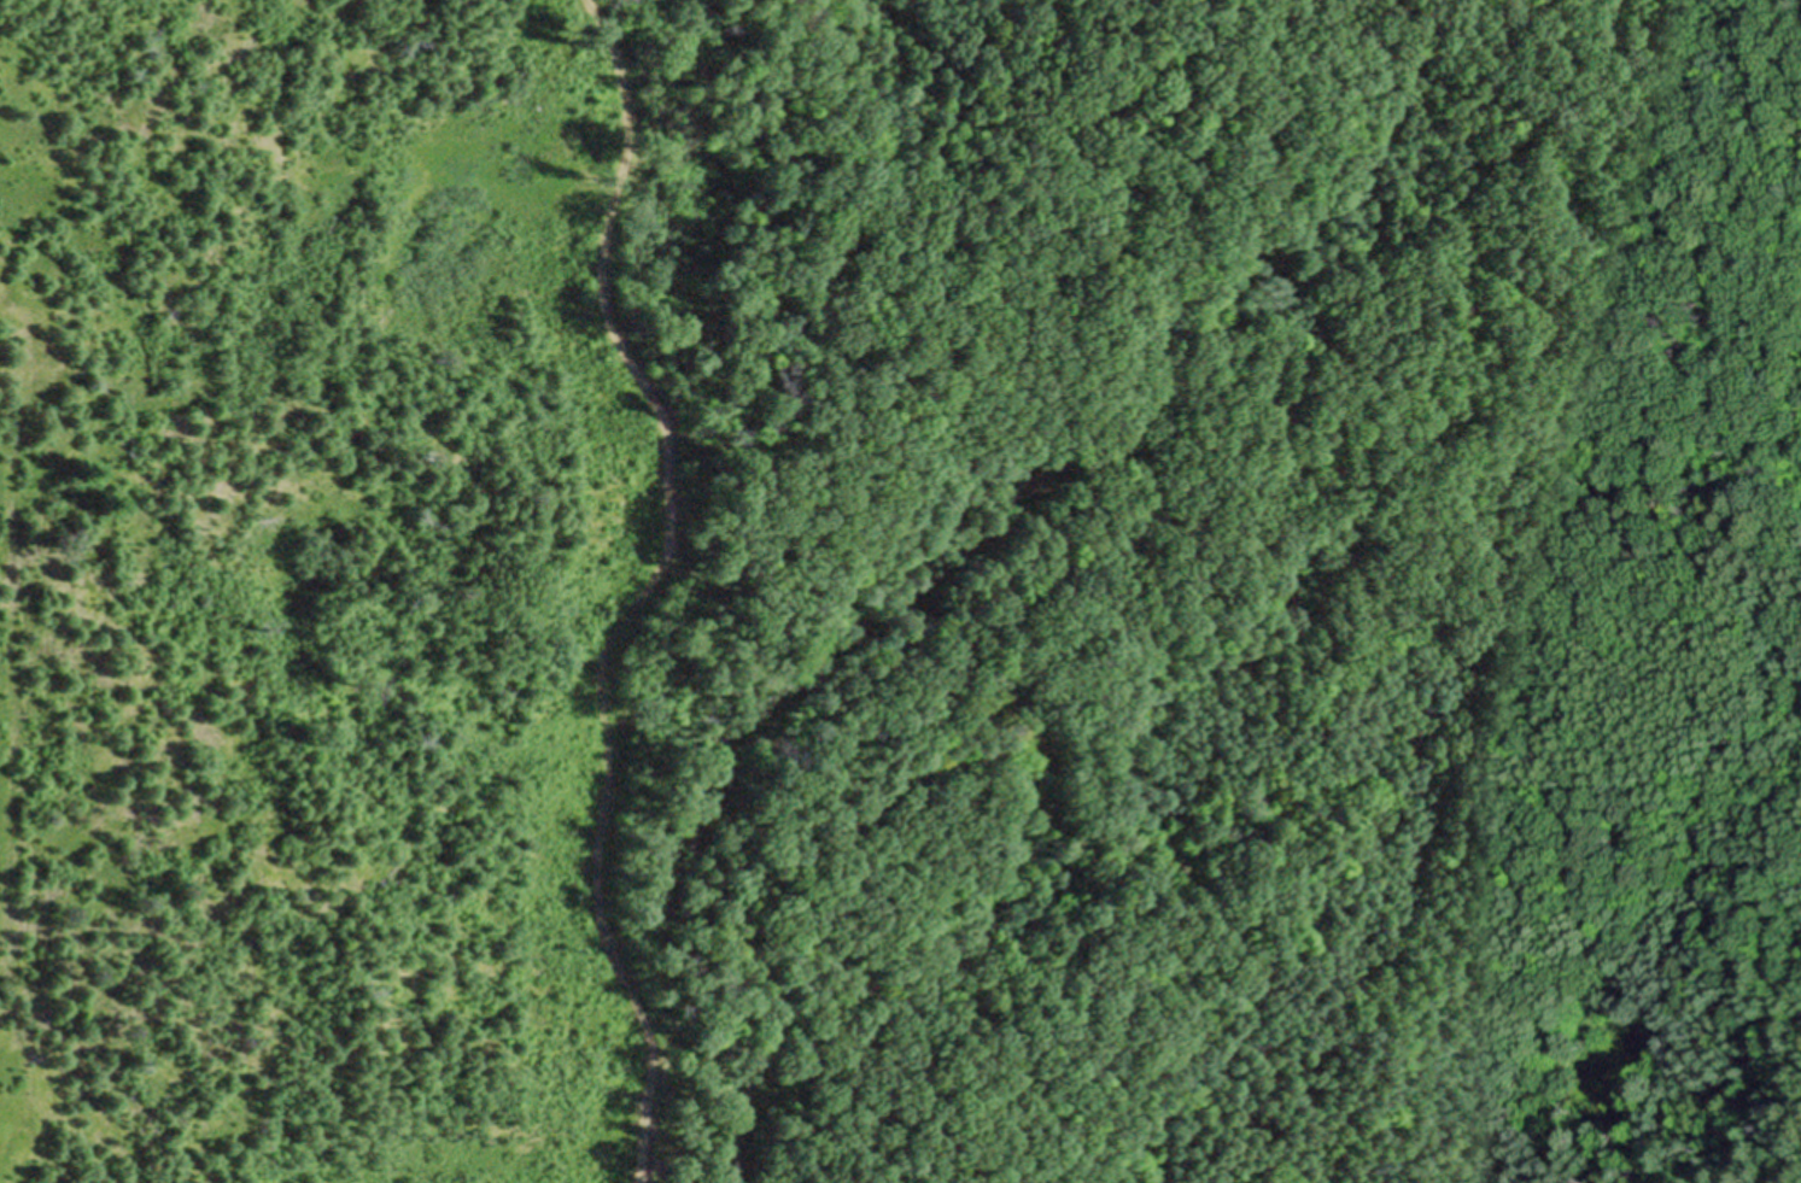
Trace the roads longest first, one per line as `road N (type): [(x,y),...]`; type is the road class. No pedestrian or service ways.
road 1 (track): [(636,1182),(650,1061),(596,906),(618,762),(604,673),(654,591),(673,528),(655,406),(607,300),(636,112),(624,66),(589,0)]

